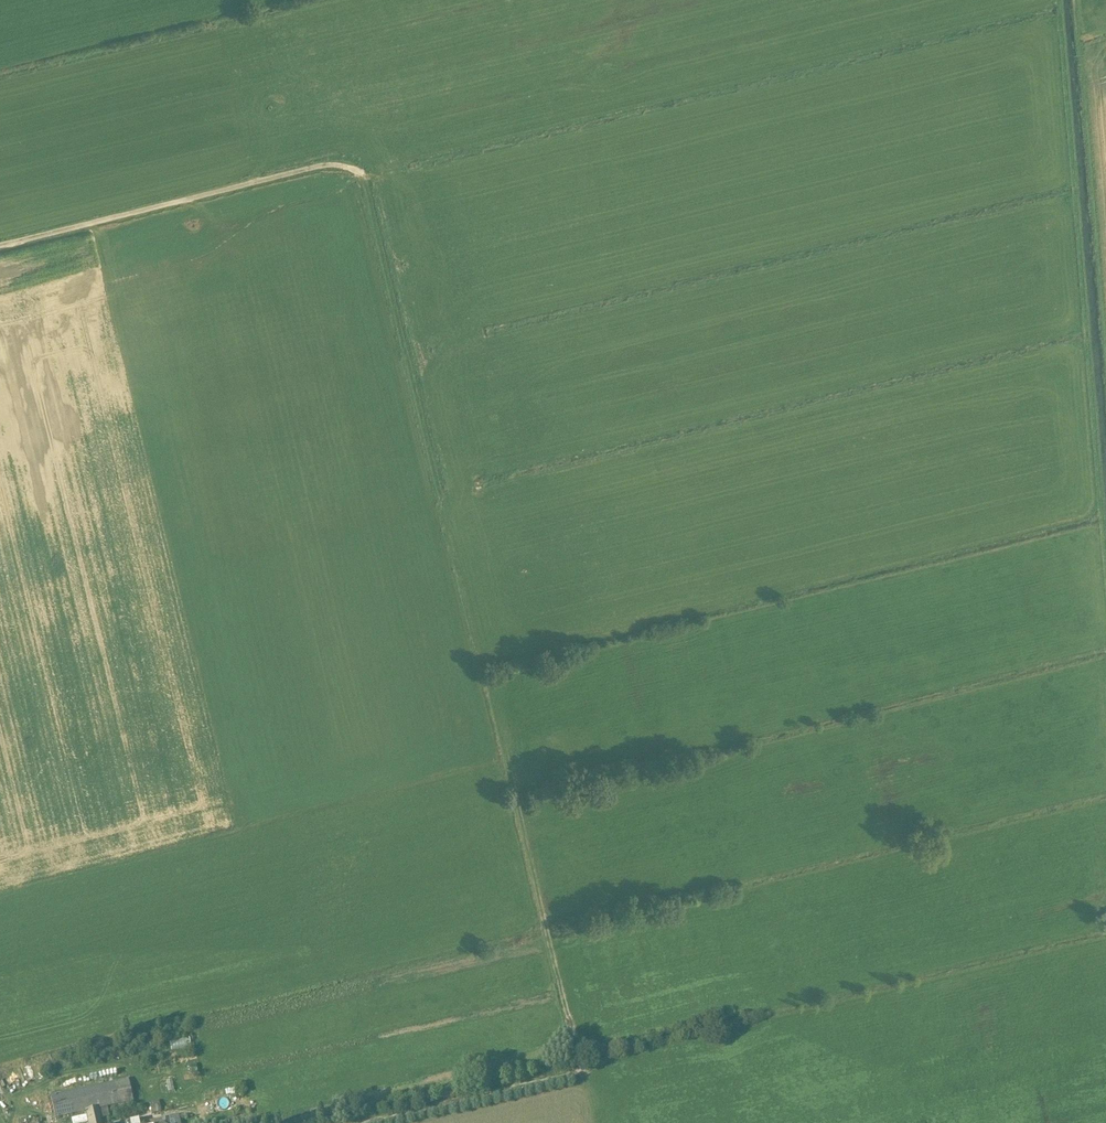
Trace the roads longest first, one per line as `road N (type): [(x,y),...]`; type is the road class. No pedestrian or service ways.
road 1 (track): [(373,1122),(576,1073),(503,750)]
road 2 (track): [(359,172),(440,499)]

